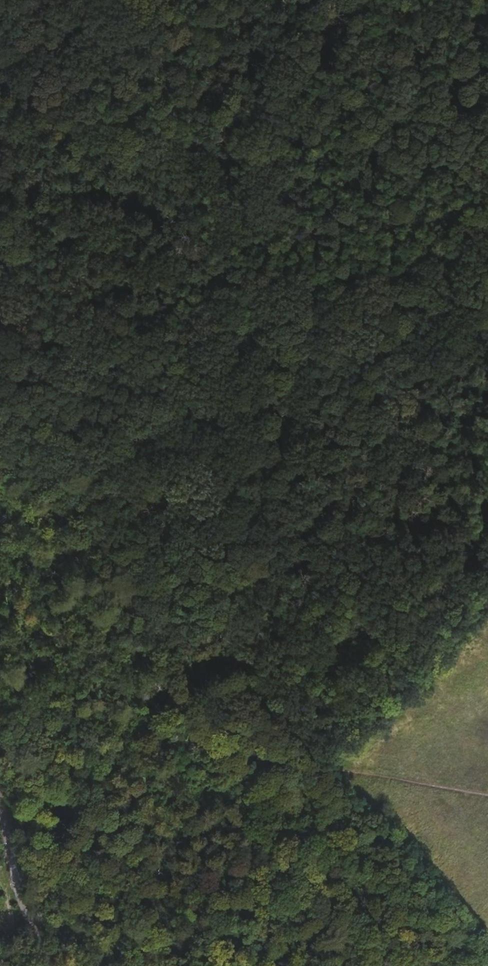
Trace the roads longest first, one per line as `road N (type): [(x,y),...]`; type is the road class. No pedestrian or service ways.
road 1 (track): [(233,680),(310,672),(487,565)]
road 2 (track): [(487,138),(467,0)]

